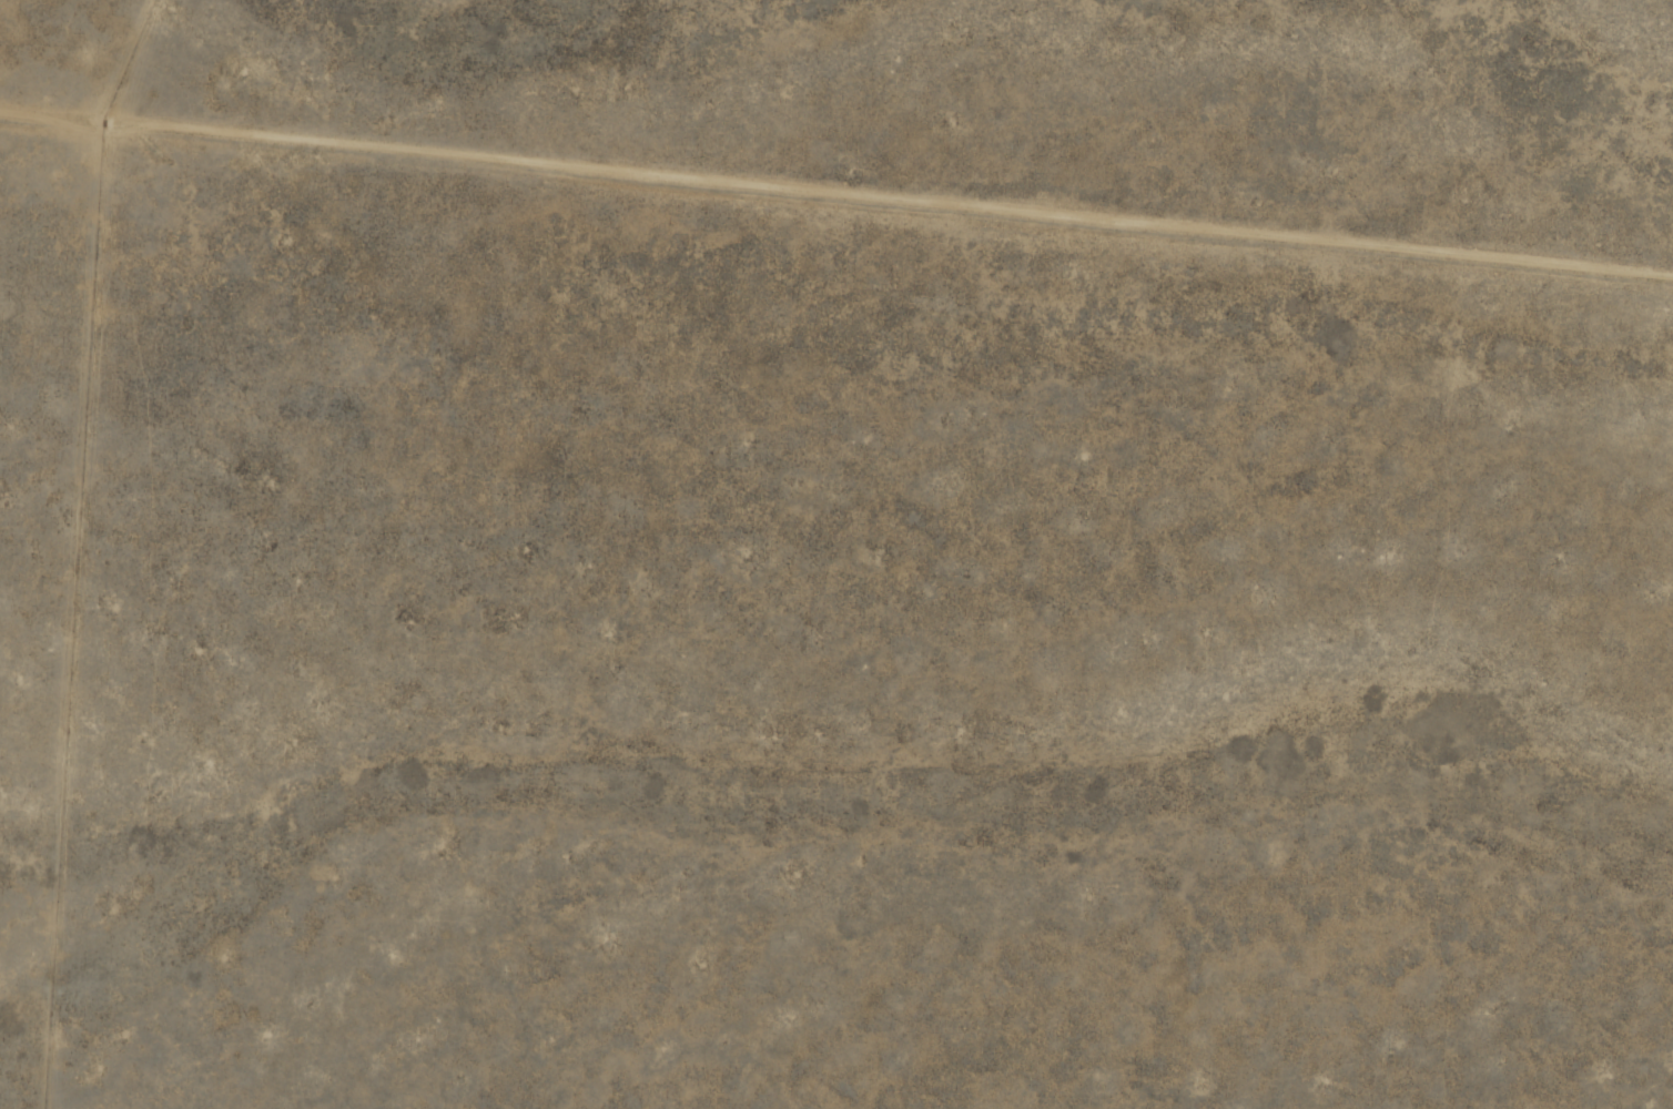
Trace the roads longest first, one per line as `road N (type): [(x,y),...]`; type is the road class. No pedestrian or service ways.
road 1 (residential): [(1672,233),(889,162),(436,174),(0,102)]

